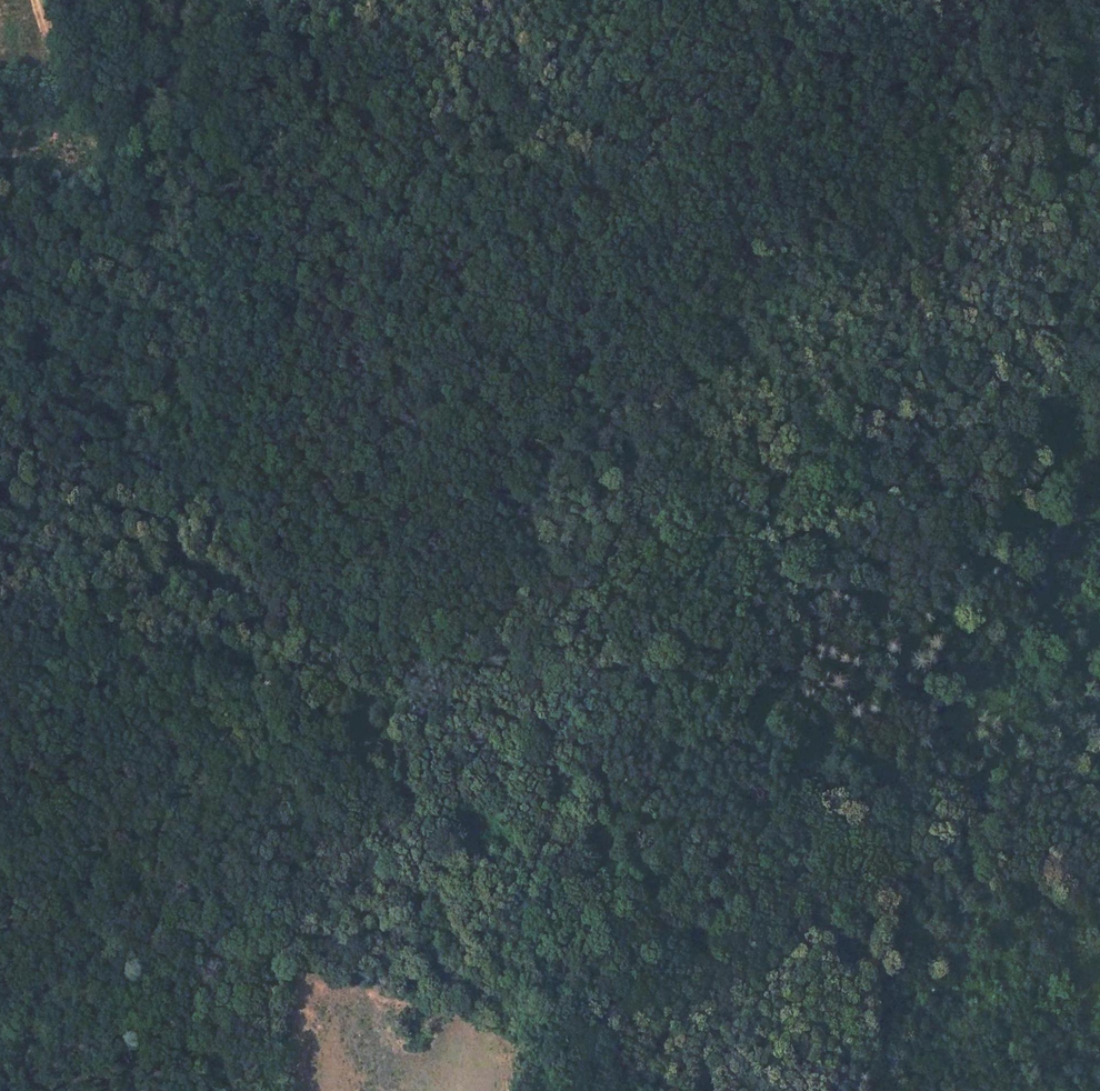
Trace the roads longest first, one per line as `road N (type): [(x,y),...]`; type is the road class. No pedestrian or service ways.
road 1 (track): [(505,1090),(557,871),(589,839),(624,825),(762,886),(1099,931)]
road 2 (track): [(1099,242),(1038,204),(1020,176),(981,0)]

